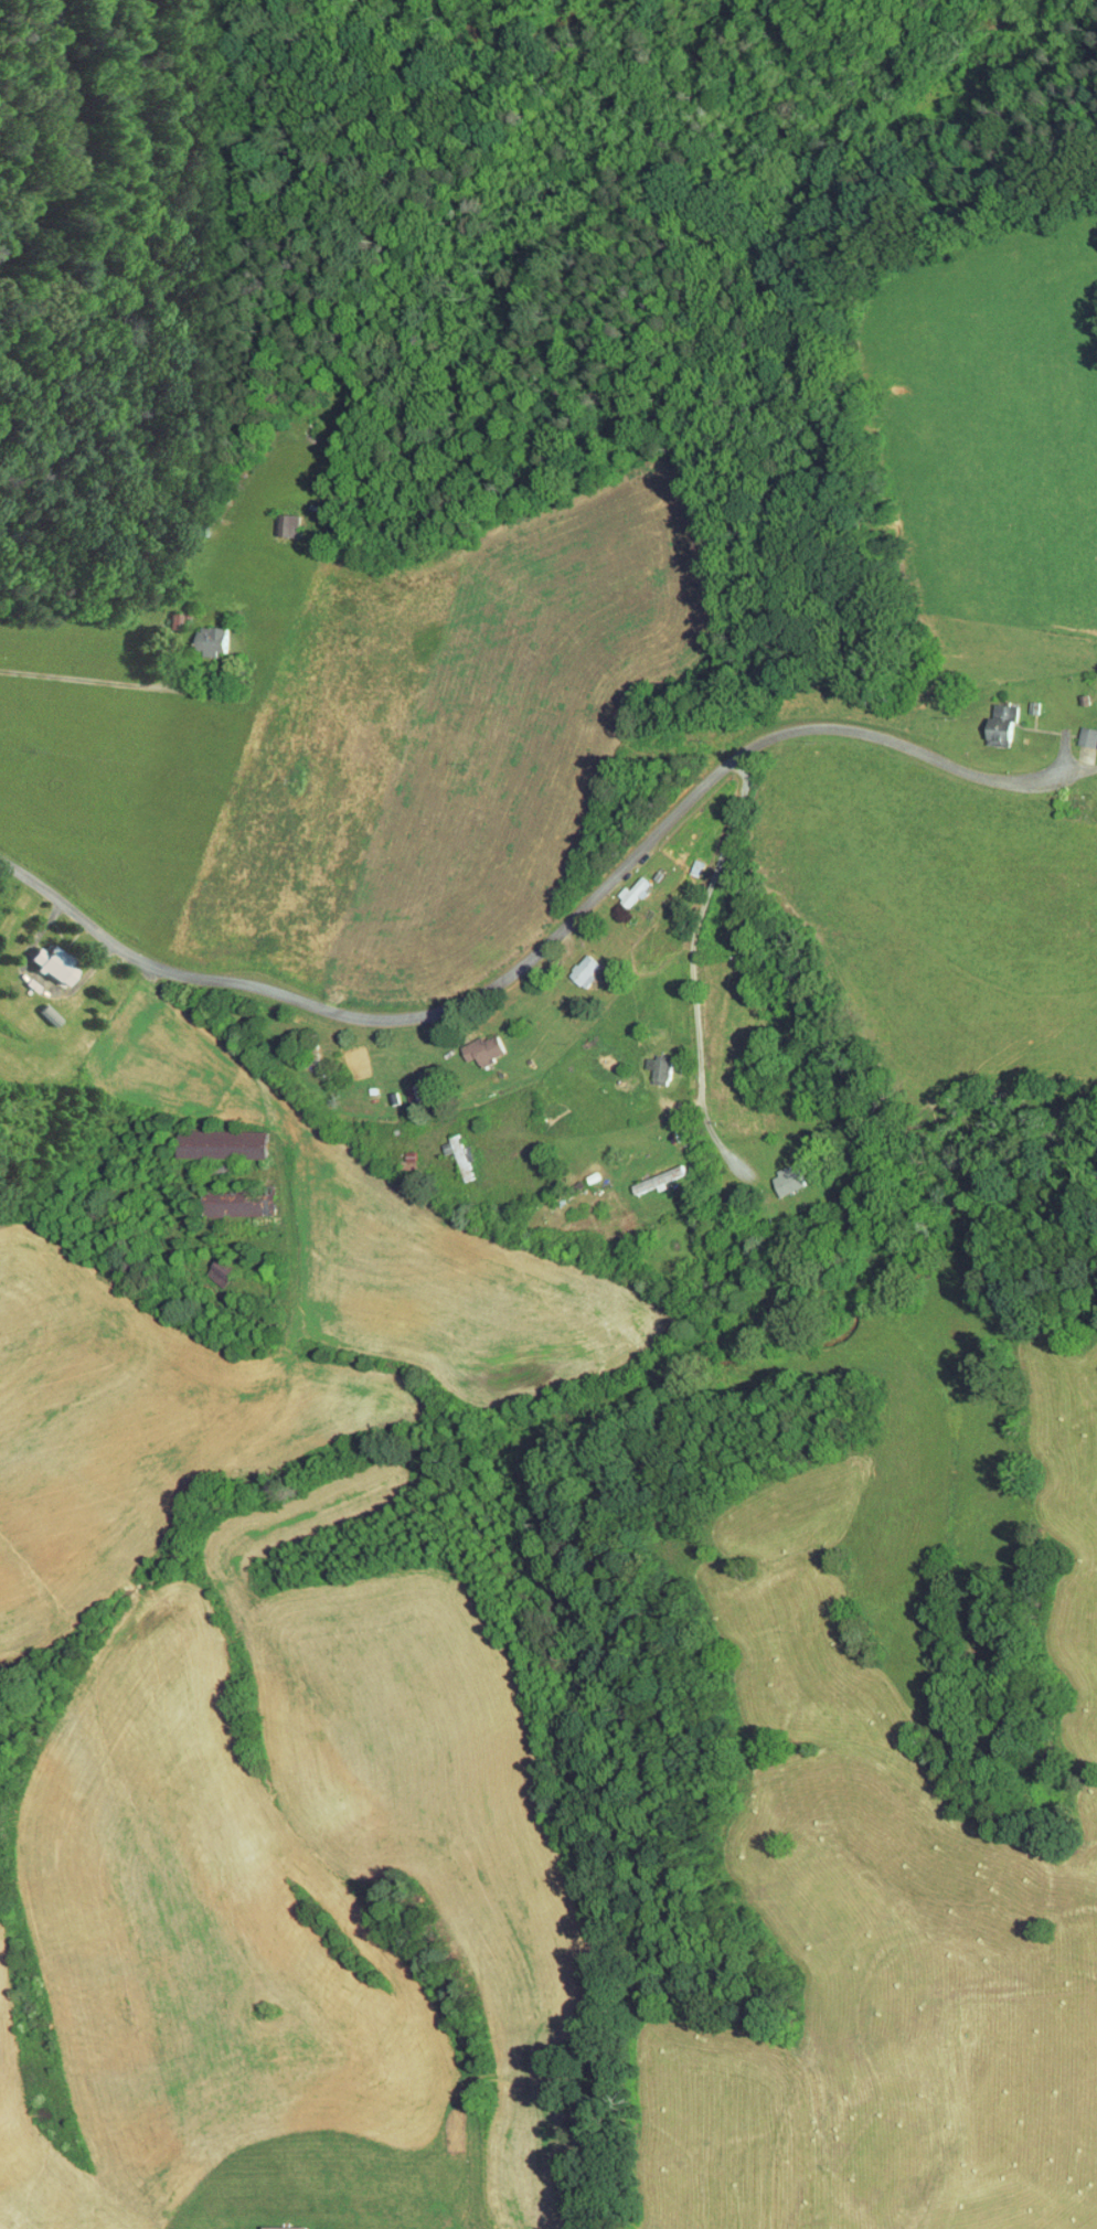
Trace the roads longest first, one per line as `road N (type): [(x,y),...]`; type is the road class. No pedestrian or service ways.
road 1 (residential): [(1080,767),(1011,782),(864,732),(816,725),(778,732),(715,771),(531,959),(470,999),(405,1017),(344,1014),(255,984),(135,960),(0,857)]
road 2 (residential): [(743,749),(746,778),(692,967),(704,1116),(746,1183)]
road 3 (residential): [(0,236),(34,202),(68,115),(65,0)]

